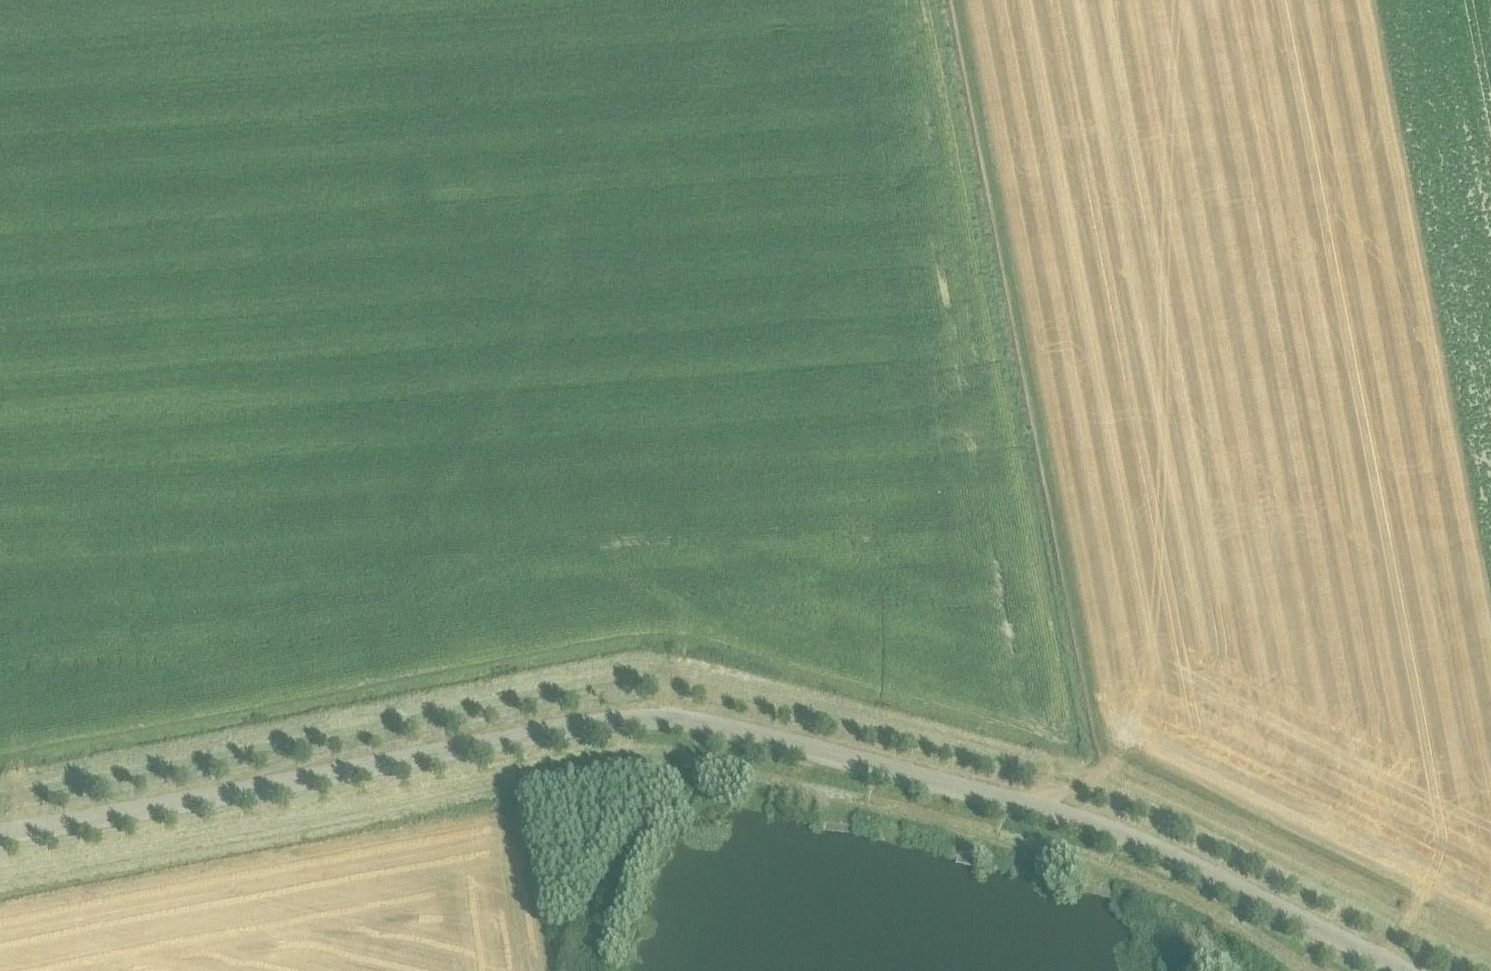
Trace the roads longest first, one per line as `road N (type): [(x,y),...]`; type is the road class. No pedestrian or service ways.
road 1 (unclassified): [(1403,970),(1104,828),(667,717),(608,721),(0,834)]

